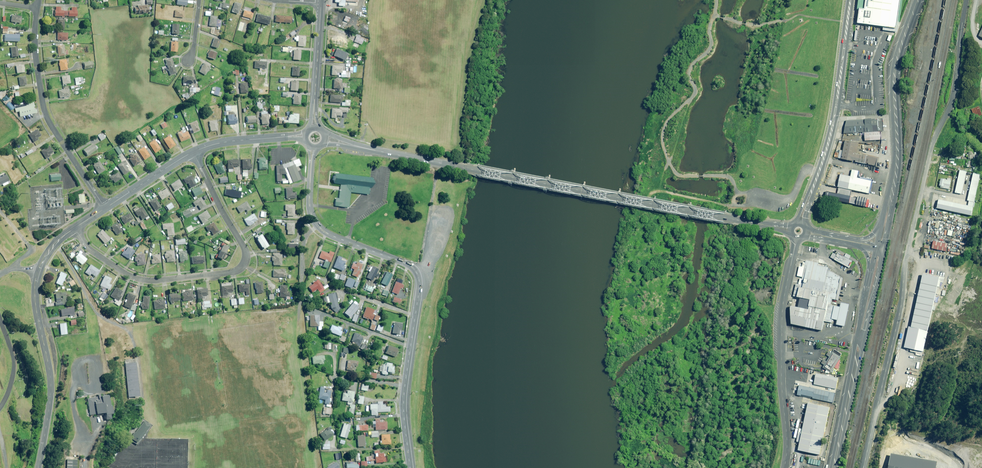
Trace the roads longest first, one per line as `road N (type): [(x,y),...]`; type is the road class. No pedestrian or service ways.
road 1 (unclassified): [(863,467),(931,147),(955,90),(966,0)]
road 2 (secondary): [(365,148),(767,226)]
road 3 (residential): [(75,228),(91,250),(142,280),(243,267),(245,249),(193,152)]
road 4 (tertiary): [(38,467),(51,387),(36,282),(46,256),(75,228)]
road 5 (tertiary): [(411,346),(416,273),(317,225),(311,169)]
road 6 (residential): [(784,467),(782,319),(796,239)]
road 7 (residential): [(105,208),(47,117),(38,9)]
road 8 (tertiary): [(850,0),(833,127),(811,192)]
road 9 (secondary): [(893,192),(895,69),(918,0)]
road 10 (secondary): [(884,249),(848,404)]
road 11 (secondary): [(848,404),(869,282)]

